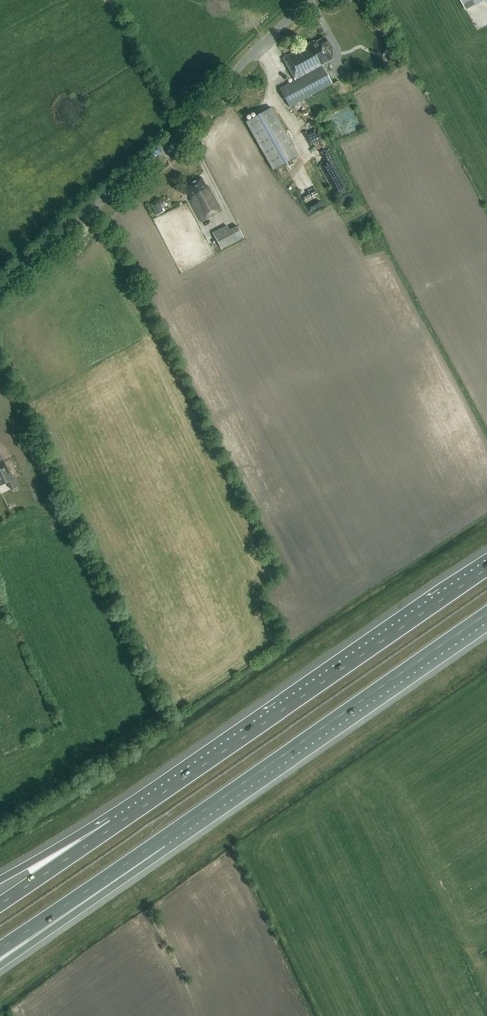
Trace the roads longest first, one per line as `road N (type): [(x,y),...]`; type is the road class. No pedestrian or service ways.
road 1 (motorway): [(486,568),(114,827)]
road 2 (unclassified): [(0,290),(315,0)]
road 3 (motorway): [(163,839),(486,614)]
road 4 (motorway): [(0,963),(163,839)]
road 5 (motorway): [(0,949),(163,839)]
road 6 (motorway): [(114,827),(0,903)]
road 7 (motorway): [(114,827),(0,880)]

